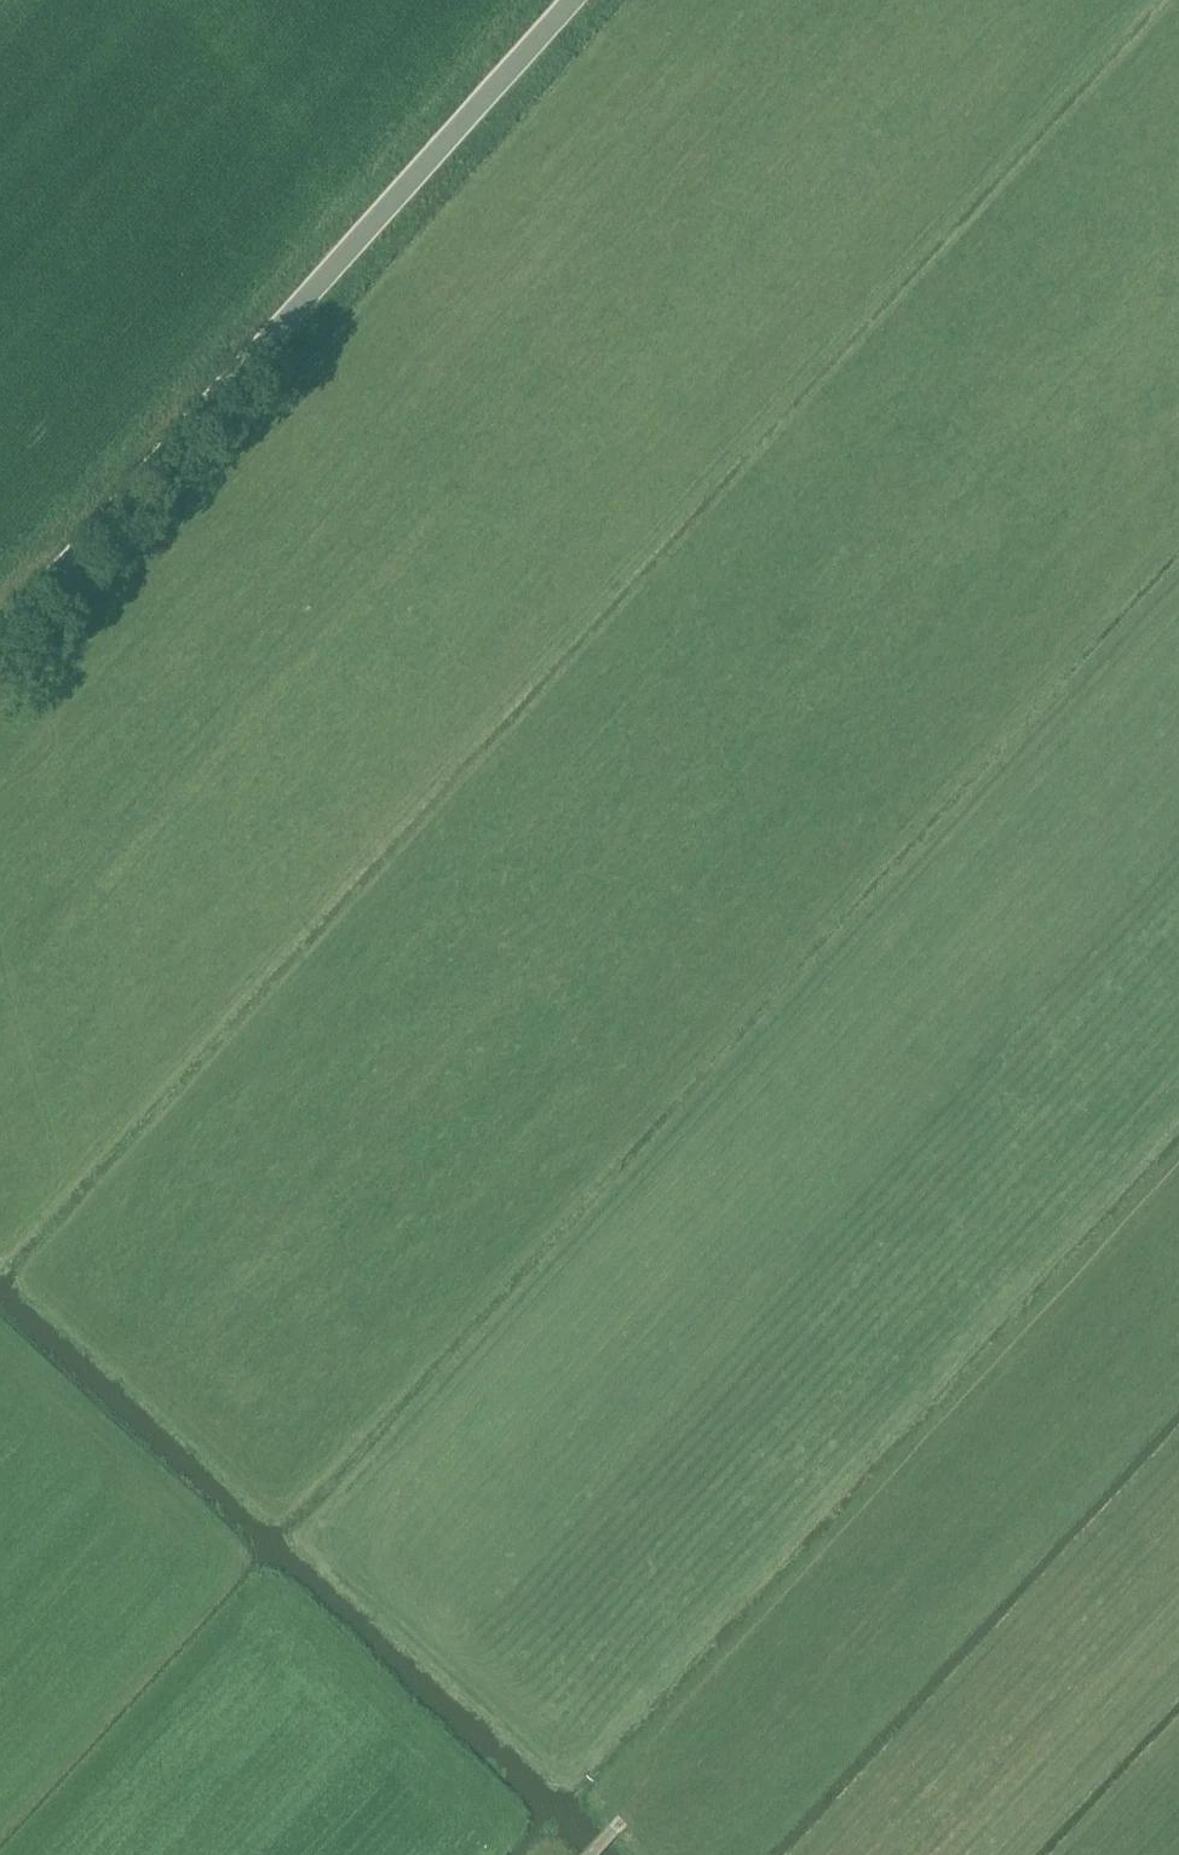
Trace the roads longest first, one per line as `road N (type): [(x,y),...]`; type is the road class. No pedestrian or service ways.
road 1 (unclassified): [(0,642),(574,0)]

